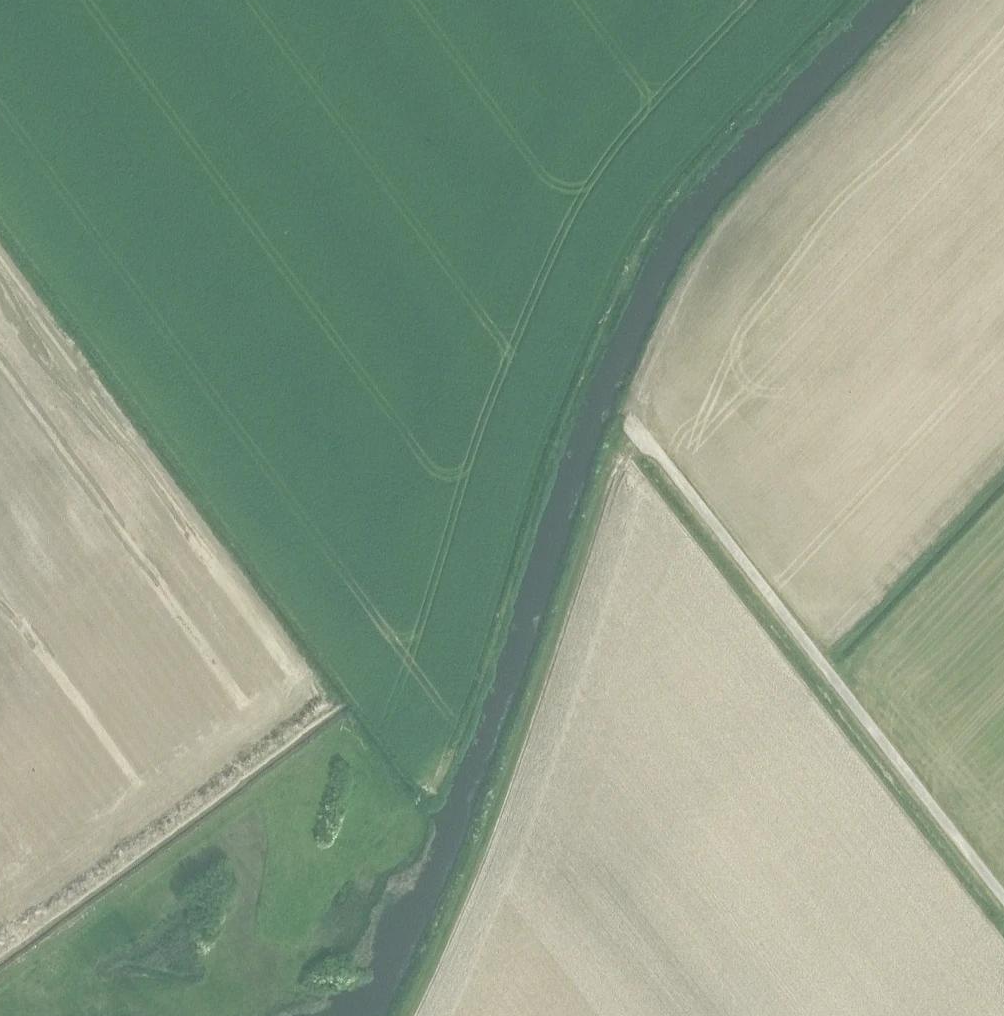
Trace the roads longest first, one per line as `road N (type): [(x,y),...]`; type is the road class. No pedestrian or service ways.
road 1 (track): [(1003,898),(632,421)]

